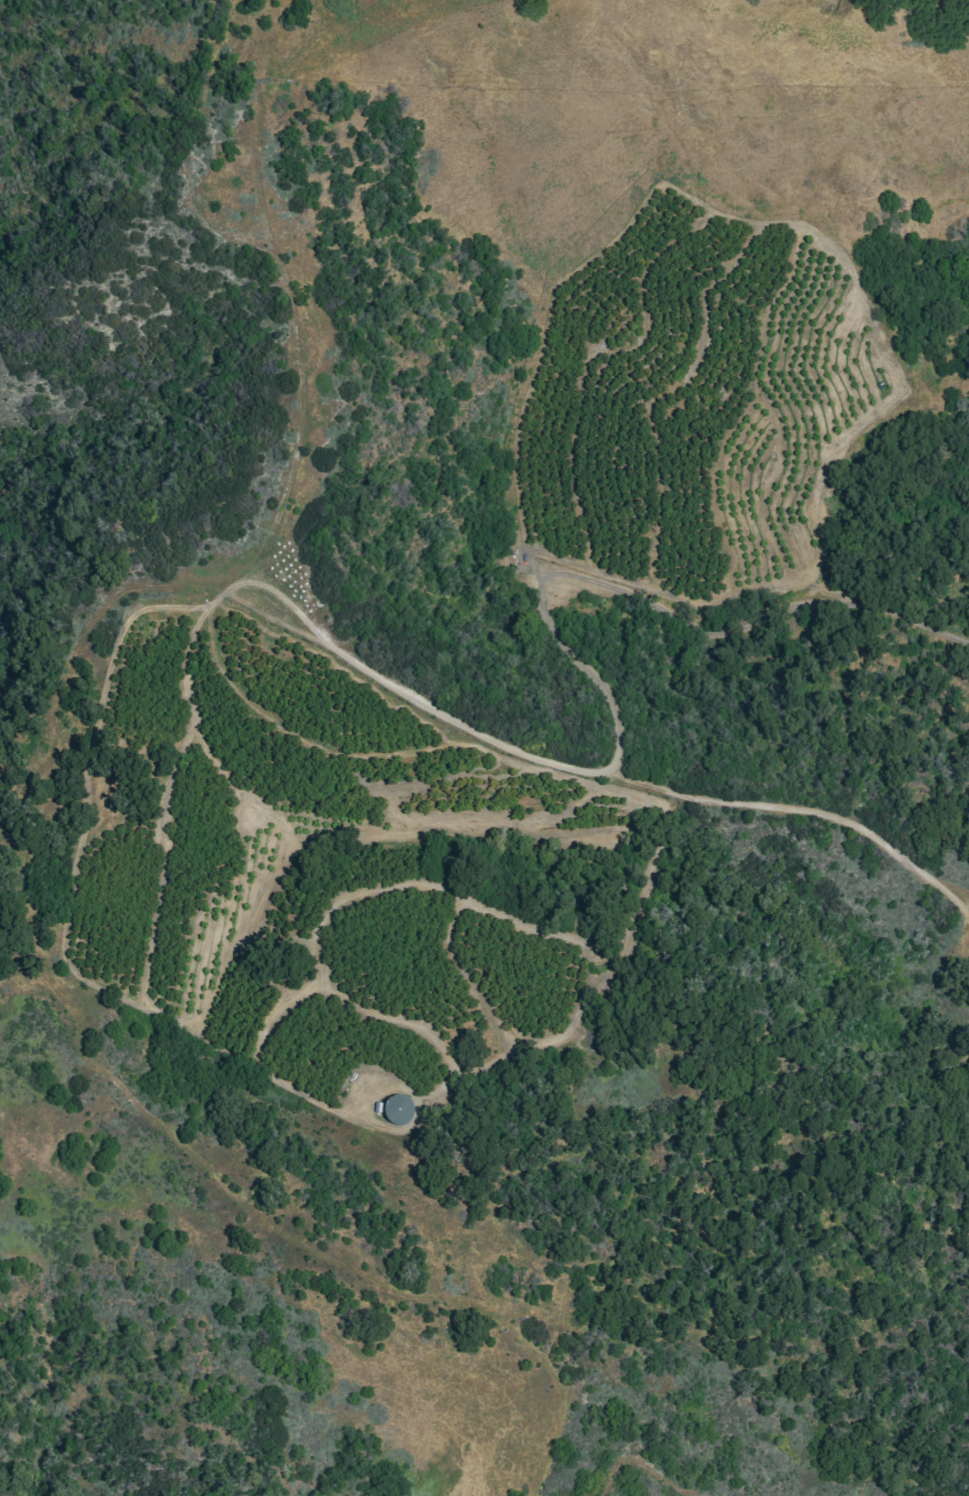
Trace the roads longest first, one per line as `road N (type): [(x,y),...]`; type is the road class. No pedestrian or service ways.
road 1 (residential): [(196,592),(279,527),(303,428),(283,264),(193,202),(193,171),(238,0)]
road 2 (residential): [(251,402),(277,253),(241,263),(154,336),(128,398),(123,434),(170,468),(219,457),(251,402)]

